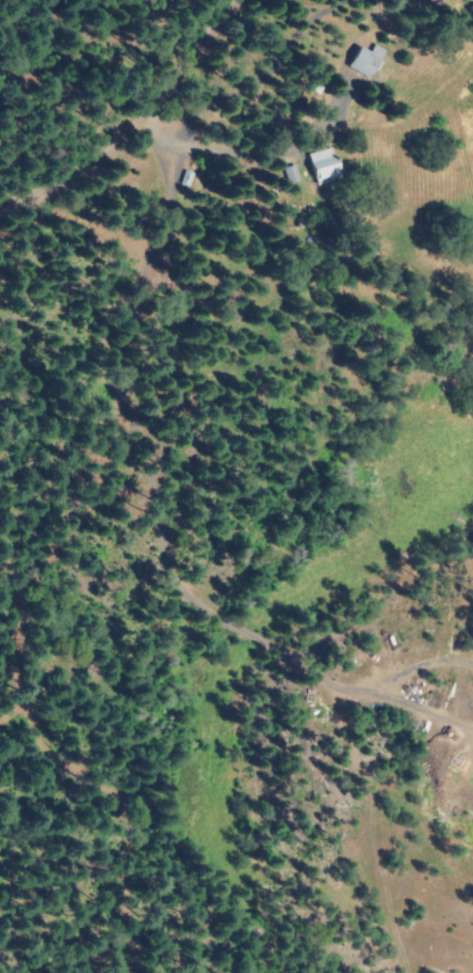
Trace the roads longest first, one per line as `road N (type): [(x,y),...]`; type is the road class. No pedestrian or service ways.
road 1 (residential): [(0,202),(98,161),(229,0)]

